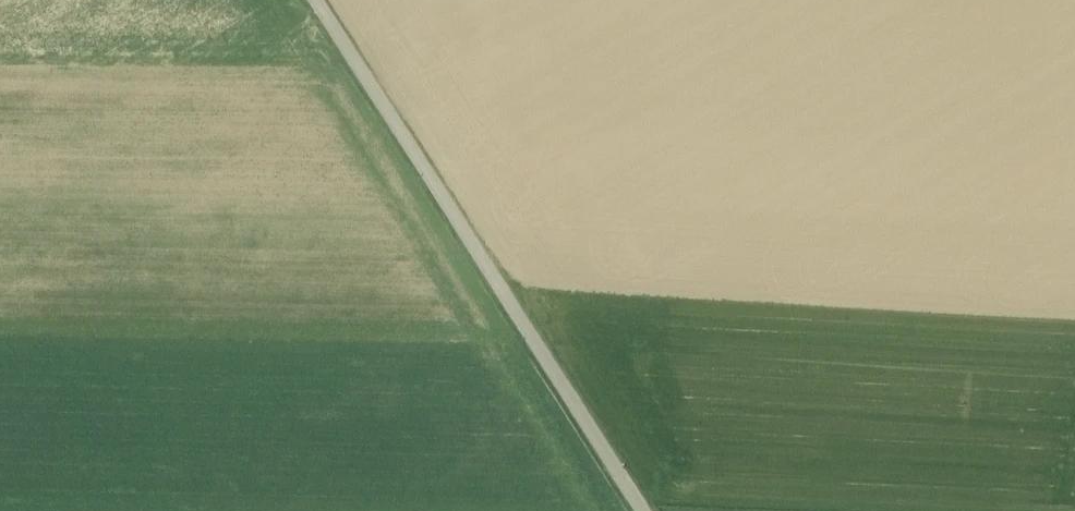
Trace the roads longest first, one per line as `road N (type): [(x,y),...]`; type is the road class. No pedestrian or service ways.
road 1 (unclassified): [(644,510),(316,0)]

